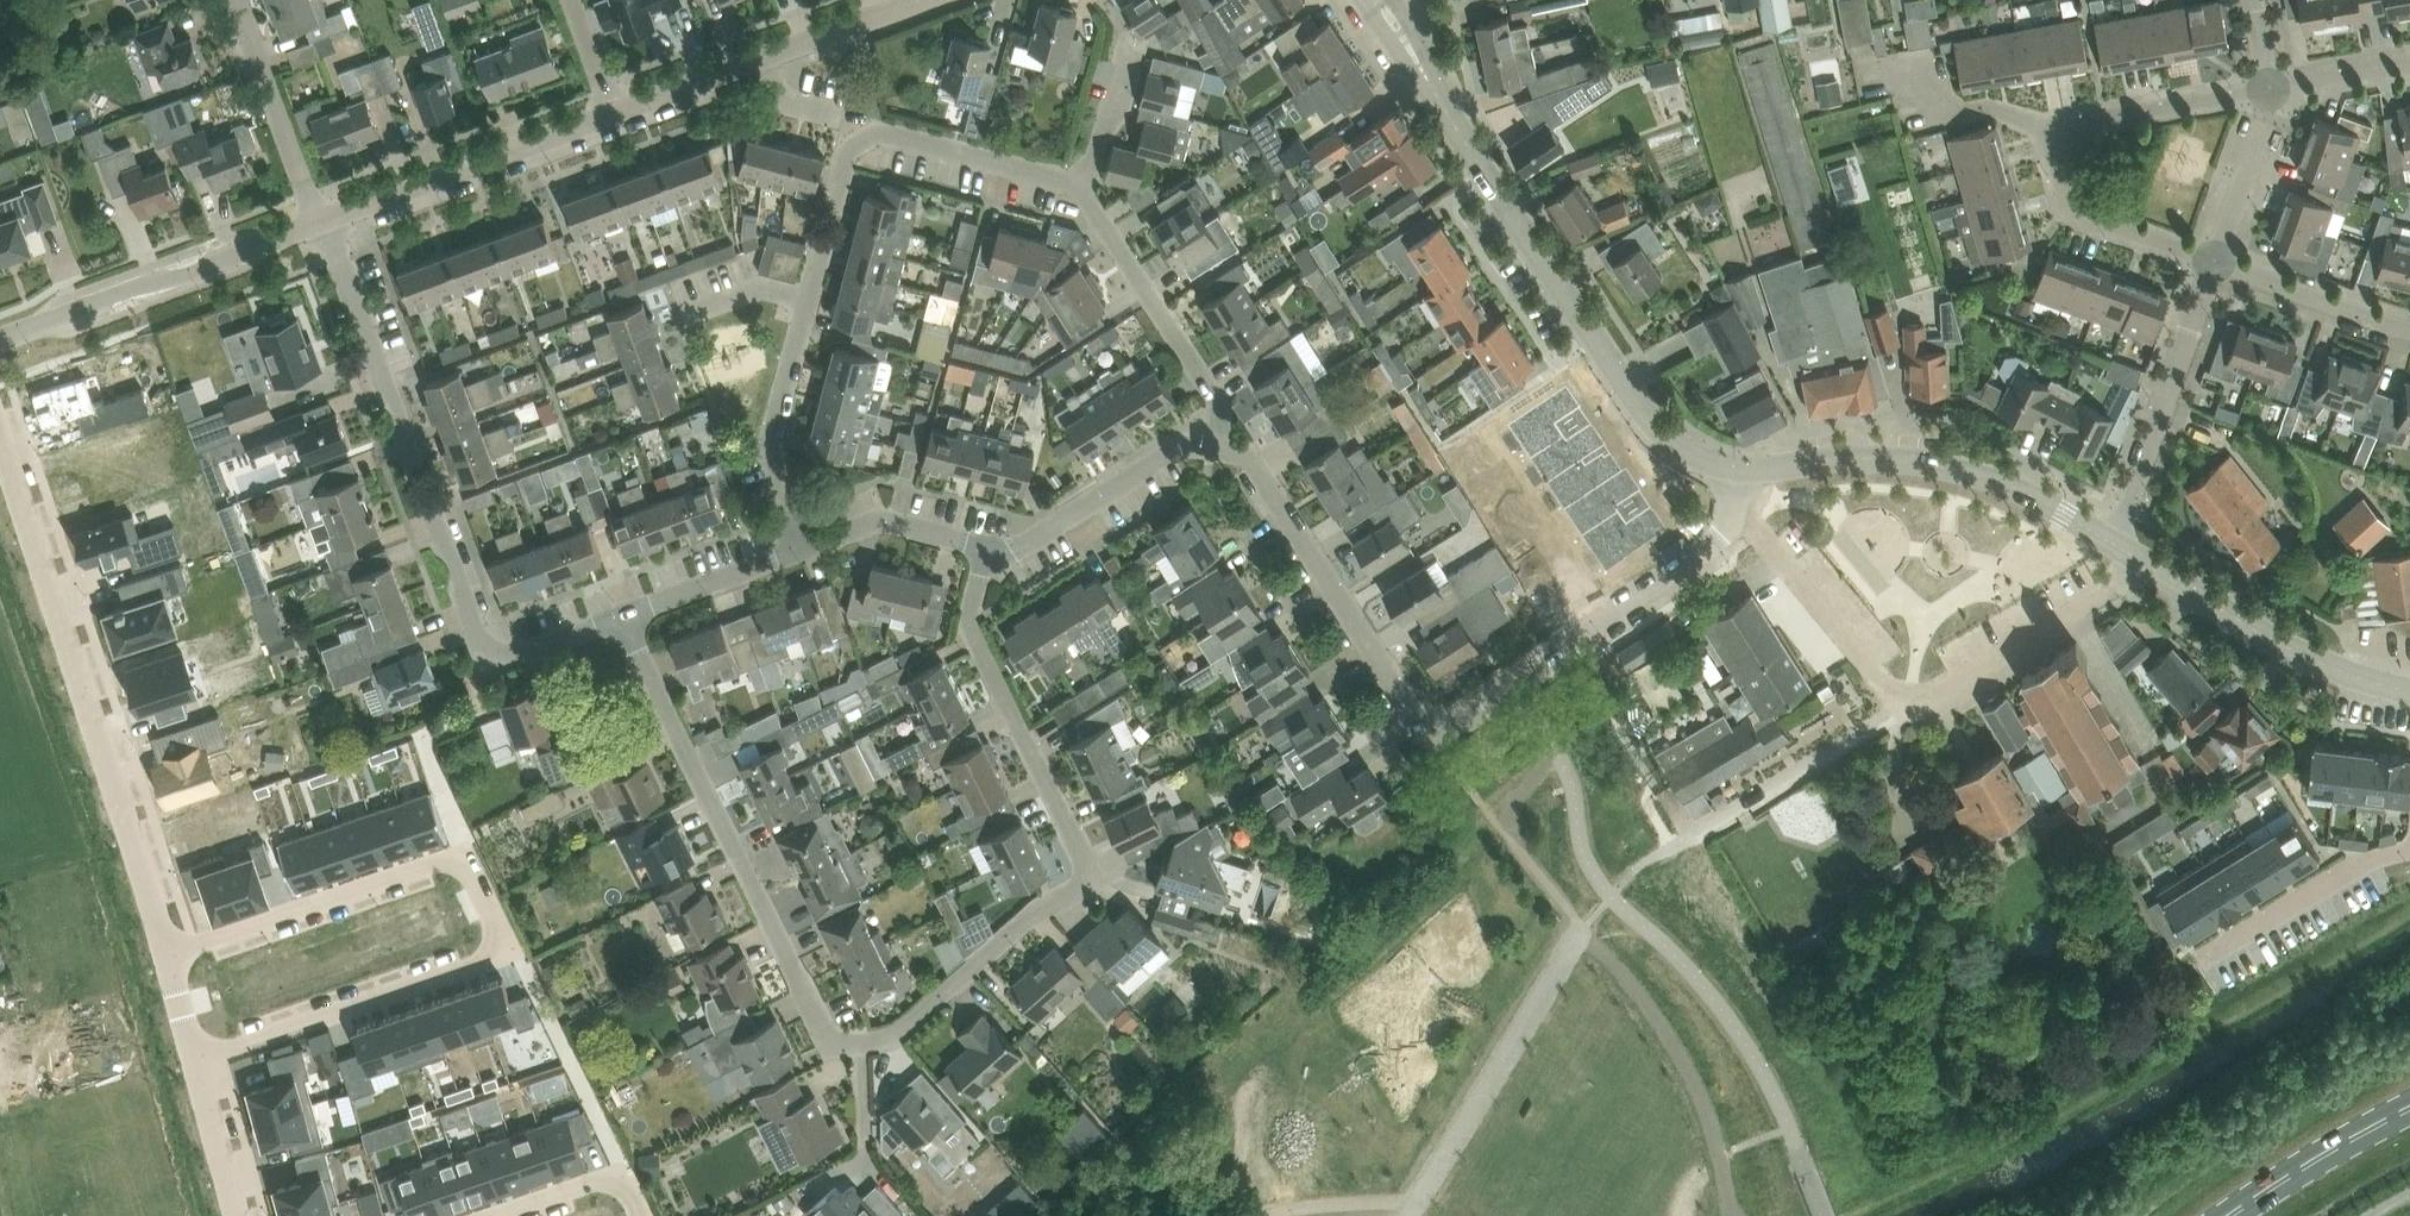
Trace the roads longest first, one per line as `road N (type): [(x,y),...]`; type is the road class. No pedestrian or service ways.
road 1 (residential): [(986,551),(971,609),(974,639),(1086,878),(876,1044),(846,1039),(823,1012),(621,619)]
road 2 (residential): [(1732,519),(1718,539),(1461,722),(1434,727),(1398,700),(1262,471),(1212,433)]
road 3 (residential): [(196,1062),(497,950),(455,862),(167,959)]
road 4 (residential): [(1082,191),(1063,178),(880,129),(846,151),(776,424),(776,450),(815,541)]
road 5 (residential): [(621,619),(516,659),(499,654),(337,214)]
road 6 (residential): [(0,432),(167,959)]
road 7 (tertiary): [(1738,472),(1683,455),(1666,437),(1414,58)]
road 8 (residential): [(2143,564),(1907,708),(1766,536),(1732,519)]
road 9 (residential): [(2214,257),(2090,217),(2066,199),(2055,170),(2059,143),(2075,124),(2267,88)]
road 10 (tertiary): [(2114,543),(1992,479),(1916,462),(1863,458),(1738,472)]
road 11 (tertiary): [(0,341),(315,222)]
road 12 (tertiary): [(612,110),(916,2)]
road 13 (residential): [(2114,543),(2214,257)]
road 14 (tertiary): [(2409,689),(2310,664),(2143,564)]
road 15 (tertiary): [(337,214),(612,110)]
road 16 (residential): [(1212,433),(1210,381),(1082,191)]
road 17 (residential): [(1212,433),(1176,444),(986,551)]
road 18 (residential): [(2202,959),(2368,858),(2409,847)]
road 19 (residential): [(315,222),(239,0)]
road 20 (primary): [(2225,1215),(2409,1106)]
road 21 (residential): [(815,541),(621,619)]
road 22 (residential): [(2409,329),(2214,257)]
road 23 (residential): [(646,1215),(623,1170),(493,1215)]
road 24 (residential): [(986,551),(882,519),(815,541)]
road 25 (residential): [(196,1062),(240,1215)]
road 26 (residential): [(1082,191),(1130,49)]
road 27 (residential): [(2214,257),(2264,118)]
road 28 (residential): [(2267,88),(2409,62)]

